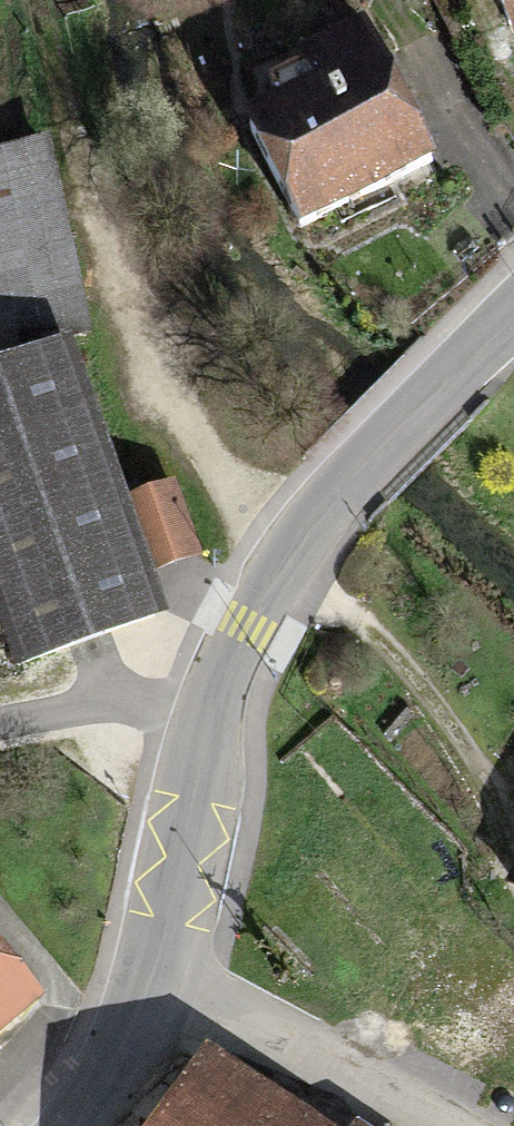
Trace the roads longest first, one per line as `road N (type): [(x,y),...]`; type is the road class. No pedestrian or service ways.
road 1 (tertiary): [(513,323),(342,490),(245,624),(213,698),(153,980)]
road 2 (residential): [(456,1125),(153,980)]
road 3 (tertiary): [(153,980),(112,1075),(78,1125)]

